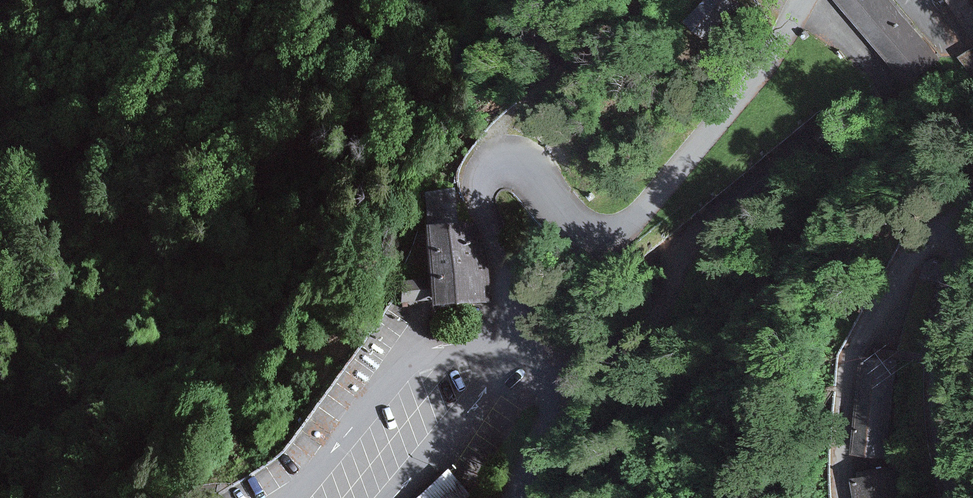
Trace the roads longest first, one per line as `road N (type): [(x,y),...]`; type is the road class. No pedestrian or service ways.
road 1 (unclassified): [(504,331),(504,275),(479,196),(485,169),(522,159),(580,228),(623,228),(767,61),(801,0)]
road 2 (unclassified): [(972,214),(933,398),(949,497)]
road 3 (unclassified): [(504,331),(416,351),(291,497)]
road 4 (unclassified): [(392,497),(476,408),(504,331)]

